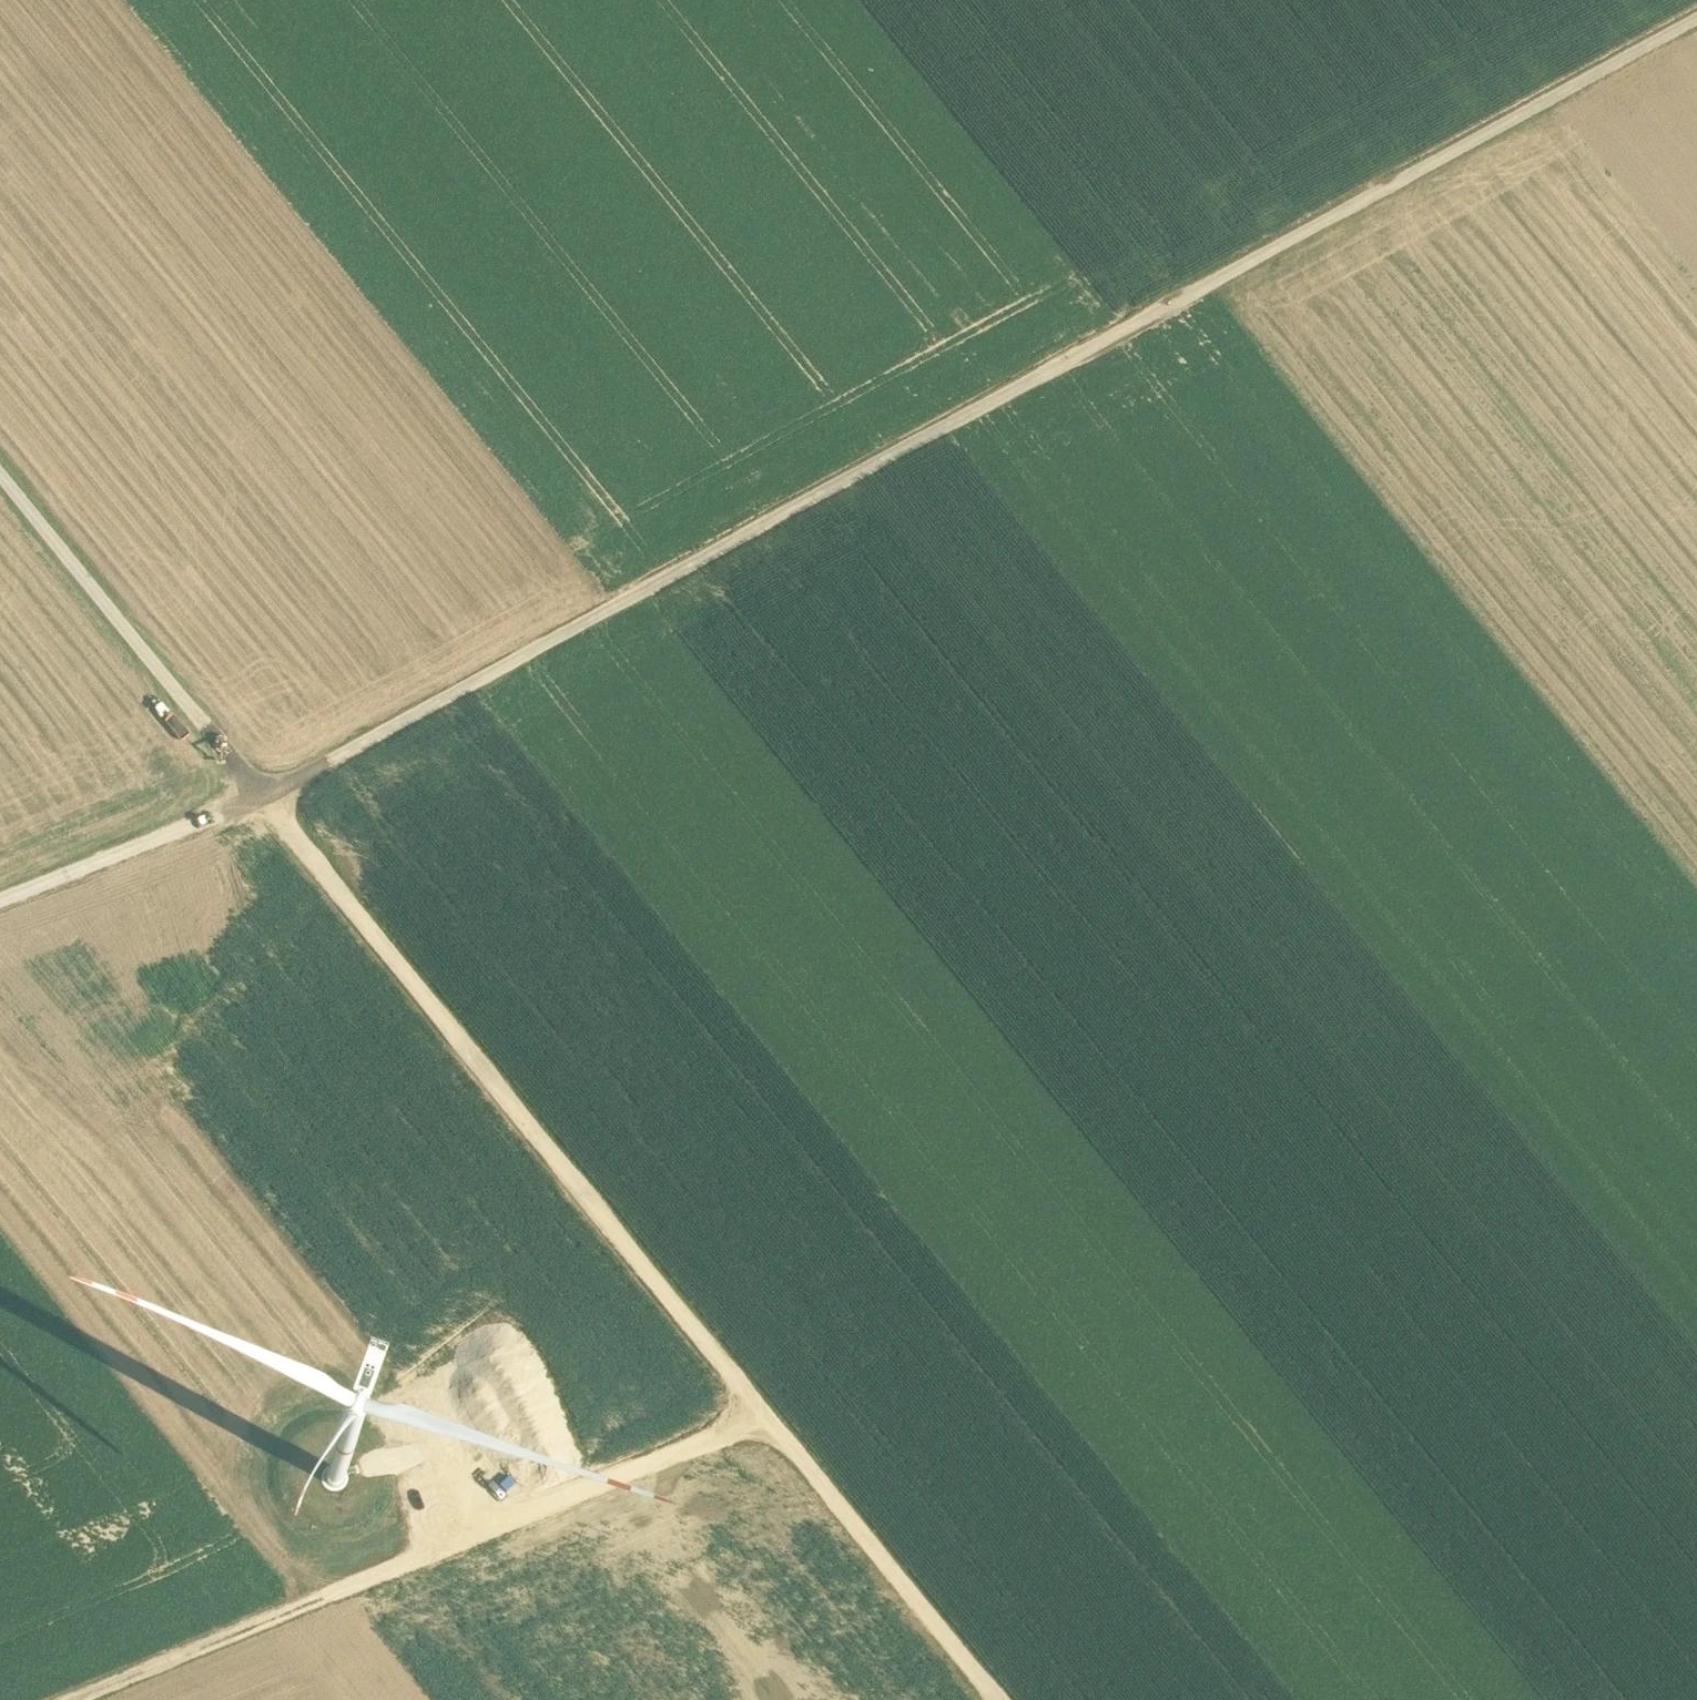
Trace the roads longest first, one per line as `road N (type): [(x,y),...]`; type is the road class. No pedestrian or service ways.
road 1 (track): [(1696,18),(269,797)]
road 2 (track): [(1003,1699),(269,797)]
road 3 (track): [(604,1483),(75,1699)]
road 4 (track): [(0,467),(269,797)]
road 5 (track): [(269,797),(228,829),(0,918)]
road 6 (track): [(604,1483),(771,1411)]

